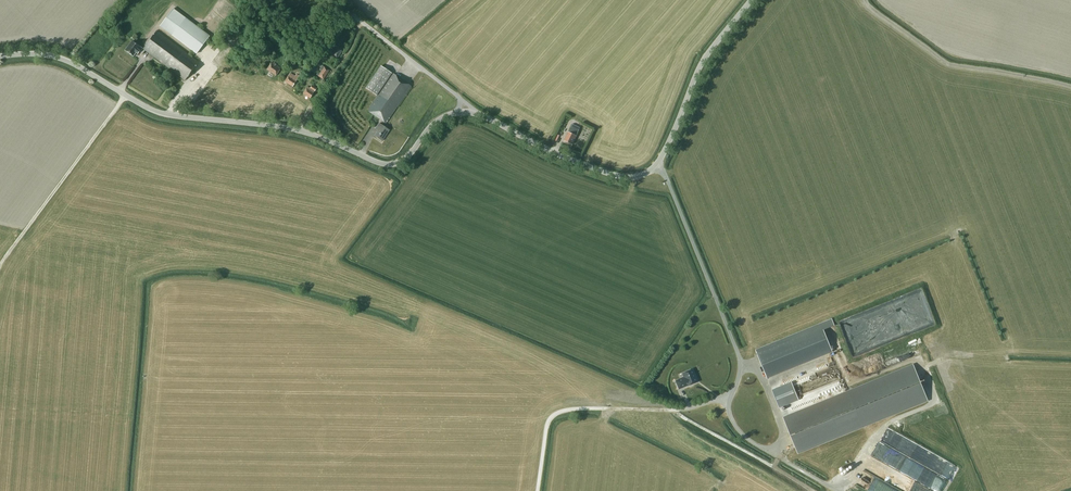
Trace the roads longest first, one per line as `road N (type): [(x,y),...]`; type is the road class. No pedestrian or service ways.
road 1 (tertiary): [(457,112),(390,164),(300,131),(178,119),(52,56),(0,57)]
road 2 (track): [(537,490),(547,424),(562,411),(671,409),(725,396)]
road 3 (track): [(0,267),(126,96)]
road 4 (tertiary): [(658,160),(640,175),(613,174),(479,114)]
road 5 (tertiary): [(658,160),(701,63),(750,0)]
road 6 (unclassified): [(459,98),(333,0)]

